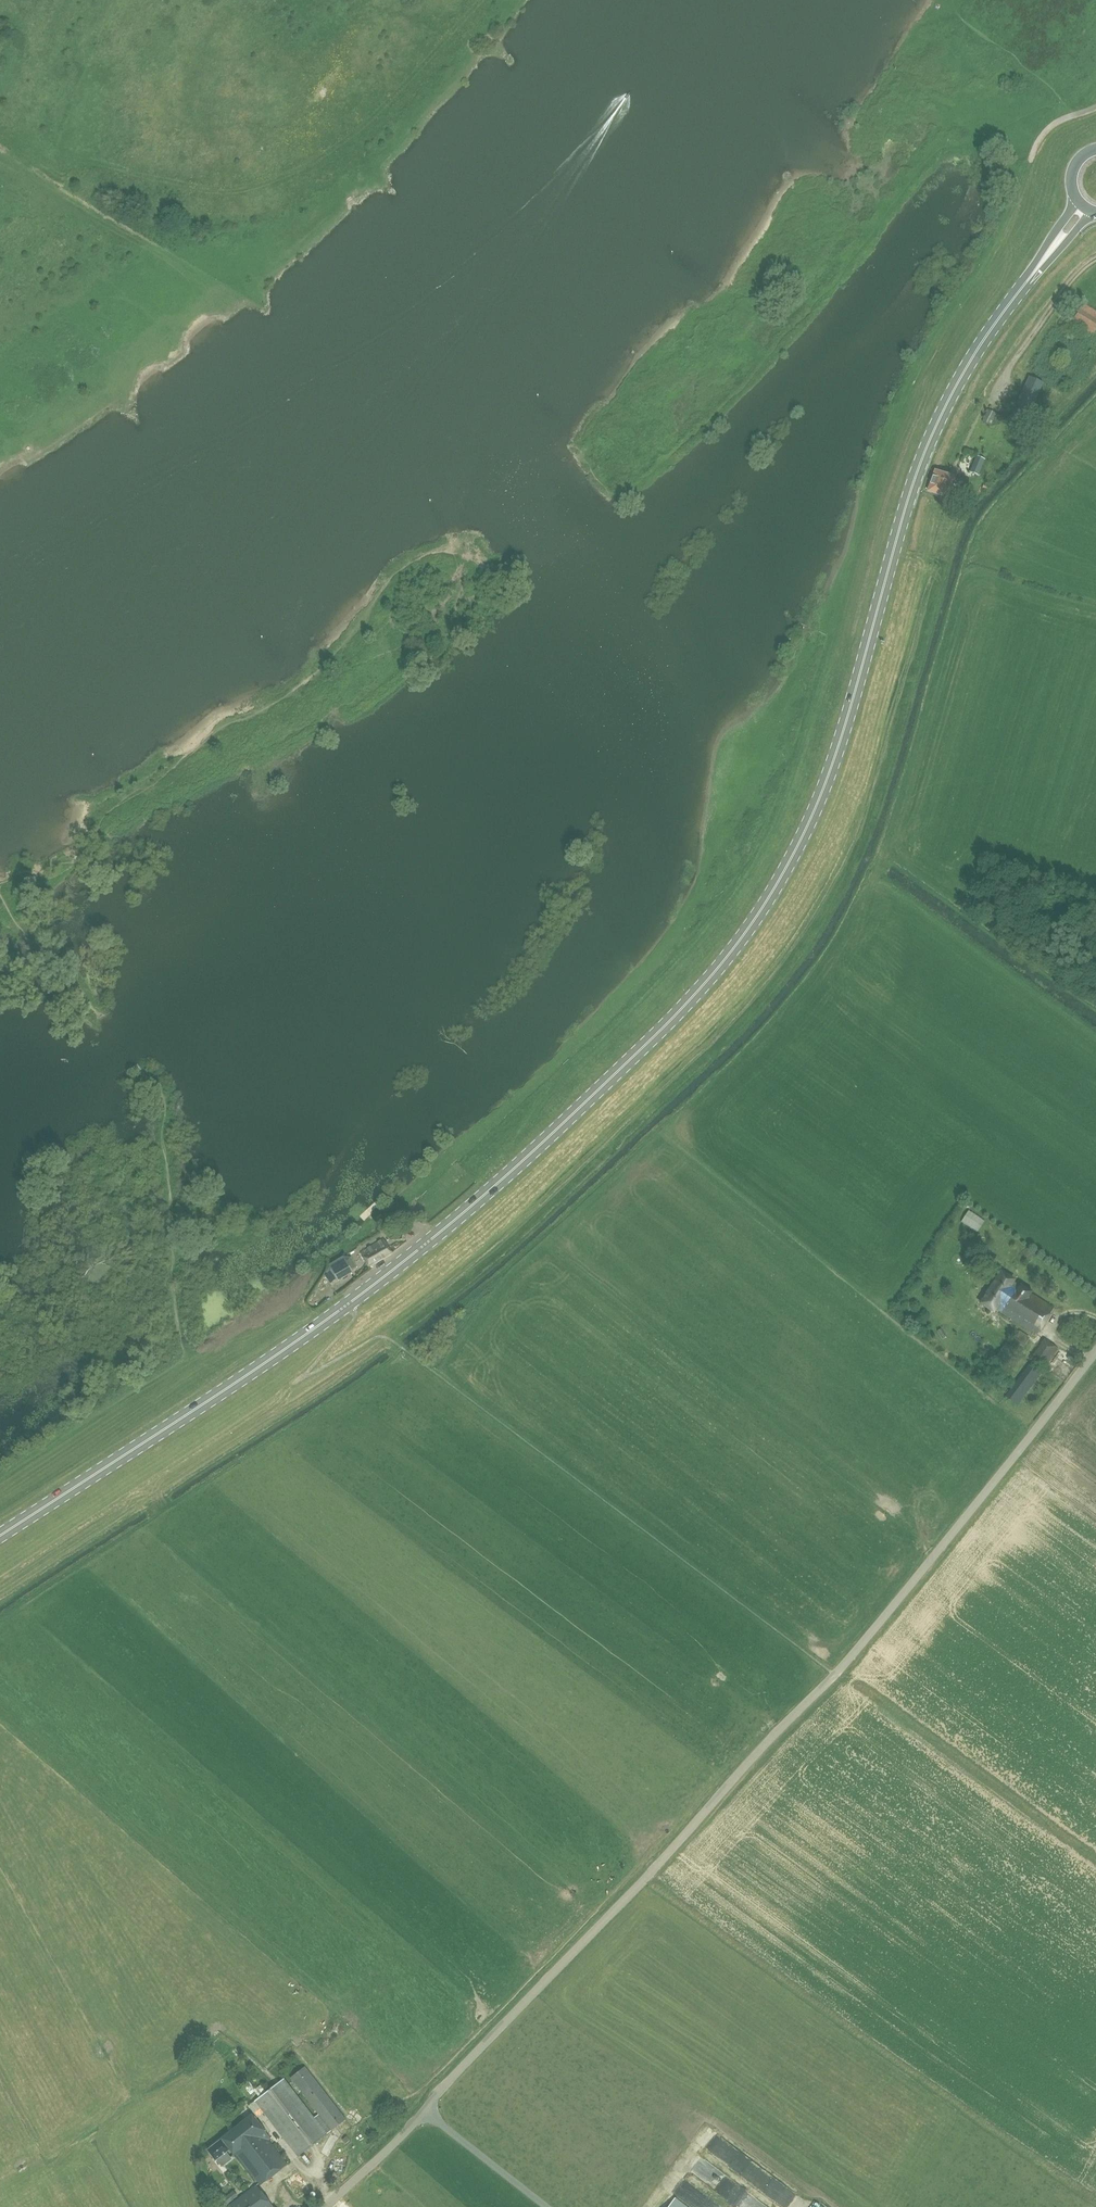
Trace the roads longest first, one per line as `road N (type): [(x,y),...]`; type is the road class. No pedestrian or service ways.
road 1 (primary): [(0,1538),(409,1257),(658,1033),(728,956),(818,802),(915,479),(952,392),(993,326),(1088,205)]
road 2 (track): [(1030,163),(1011,219),(949,317),(888,439),(796,770),(759,854),(688,949),(549,1091),(503,1163),(510,1171)]
road 3 (unclassified): [(333,2206),(835,1675),(1095,1350)]

